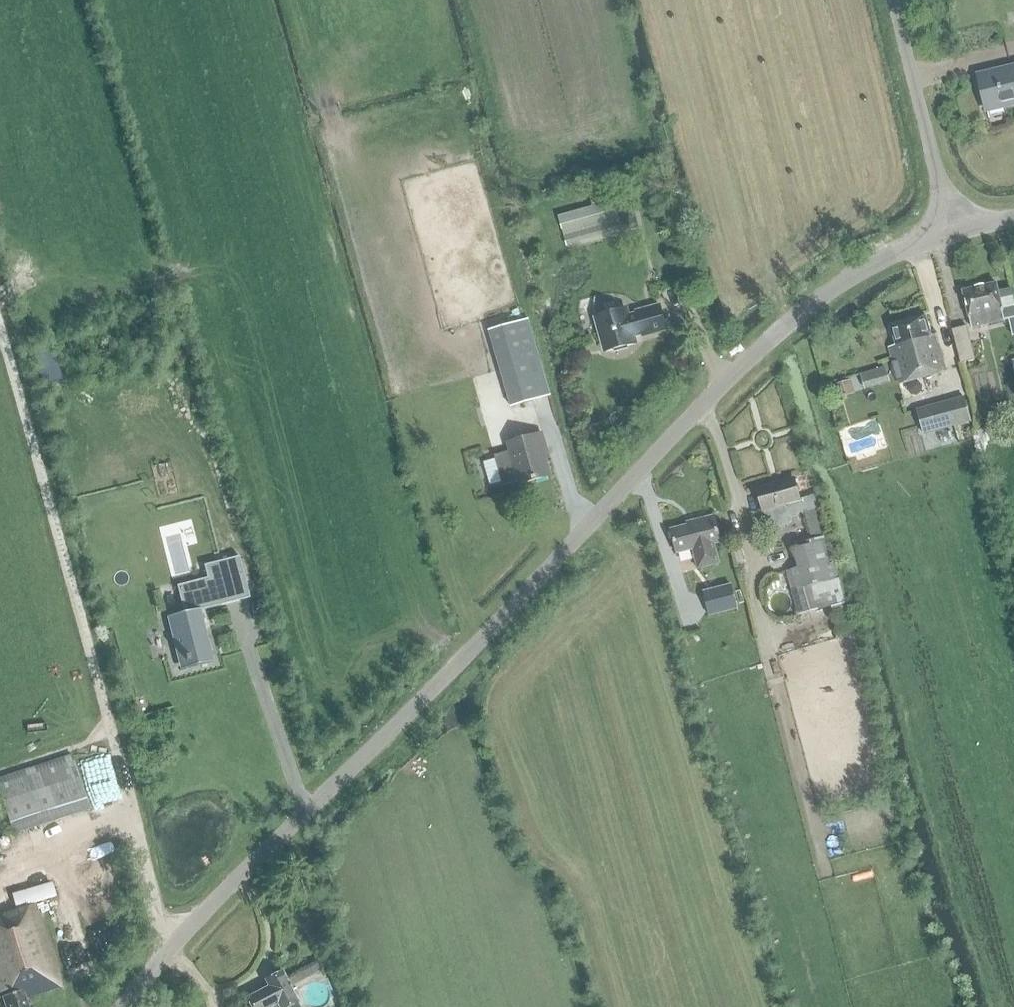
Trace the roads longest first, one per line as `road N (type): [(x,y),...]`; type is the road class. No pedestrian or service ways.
road 1 (unclassified): [(118,1006),(170,945),(500,632),(820,301),(956,238)]
road 2 (track): [(118,752),(0,337)]
road 3 (unclassified): [(896,0),(956,238)]

